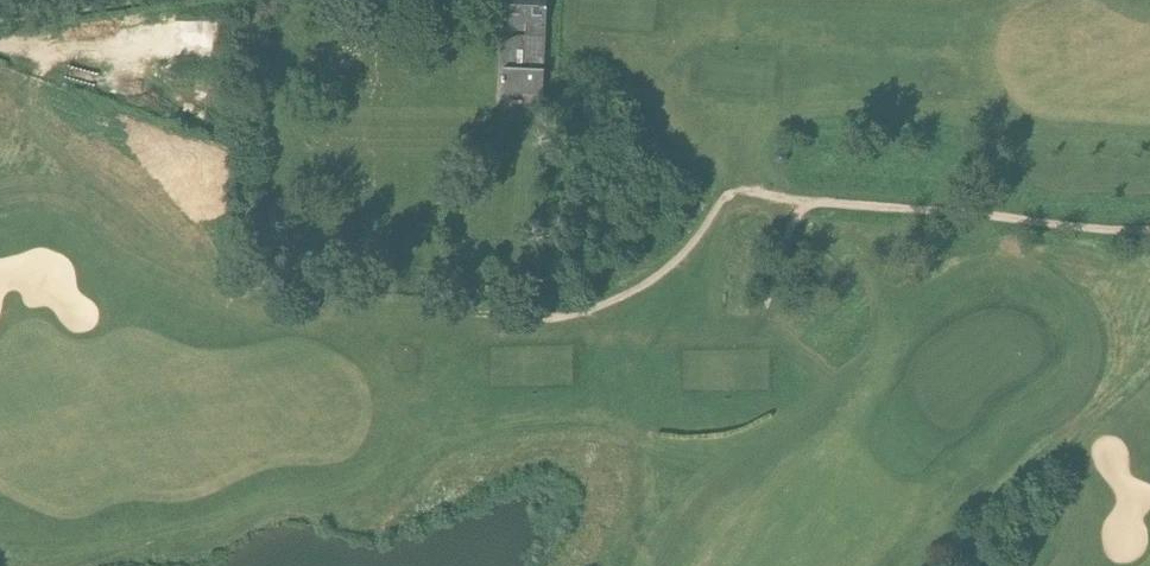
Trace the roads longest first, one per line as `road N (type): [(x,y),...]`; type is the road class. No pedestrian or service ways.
road 1 (track): [(0,15),(133,0)]

